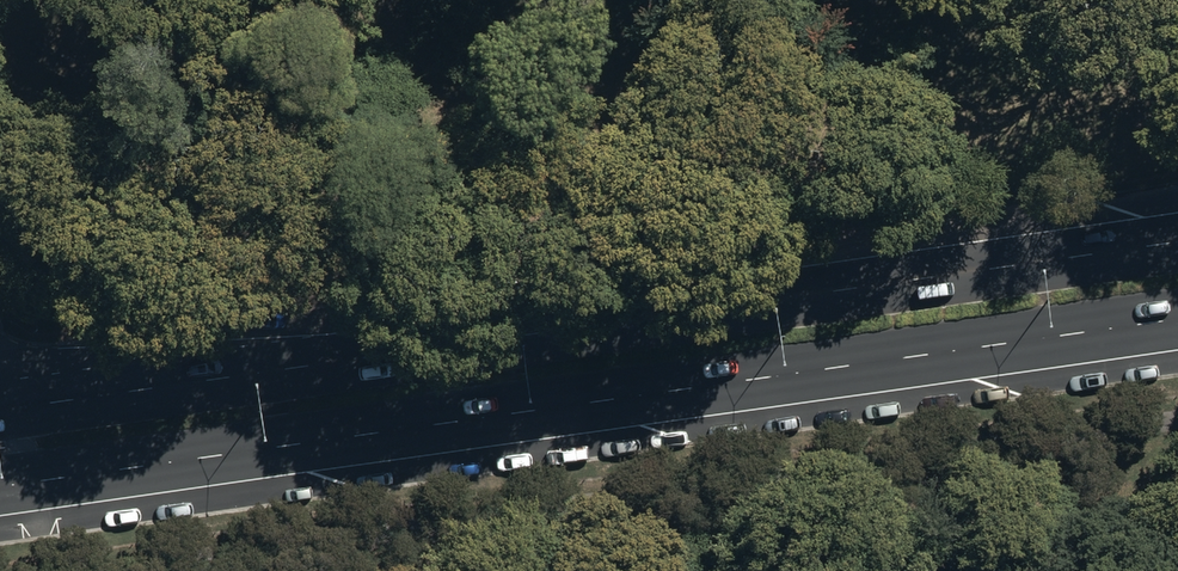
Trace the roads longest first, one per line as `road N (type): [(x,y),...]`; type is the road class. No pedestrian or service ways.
road 1 (primary): [(0,412),(1177,242)]
road 2 (primary): [(1177,318),(0,487)]

